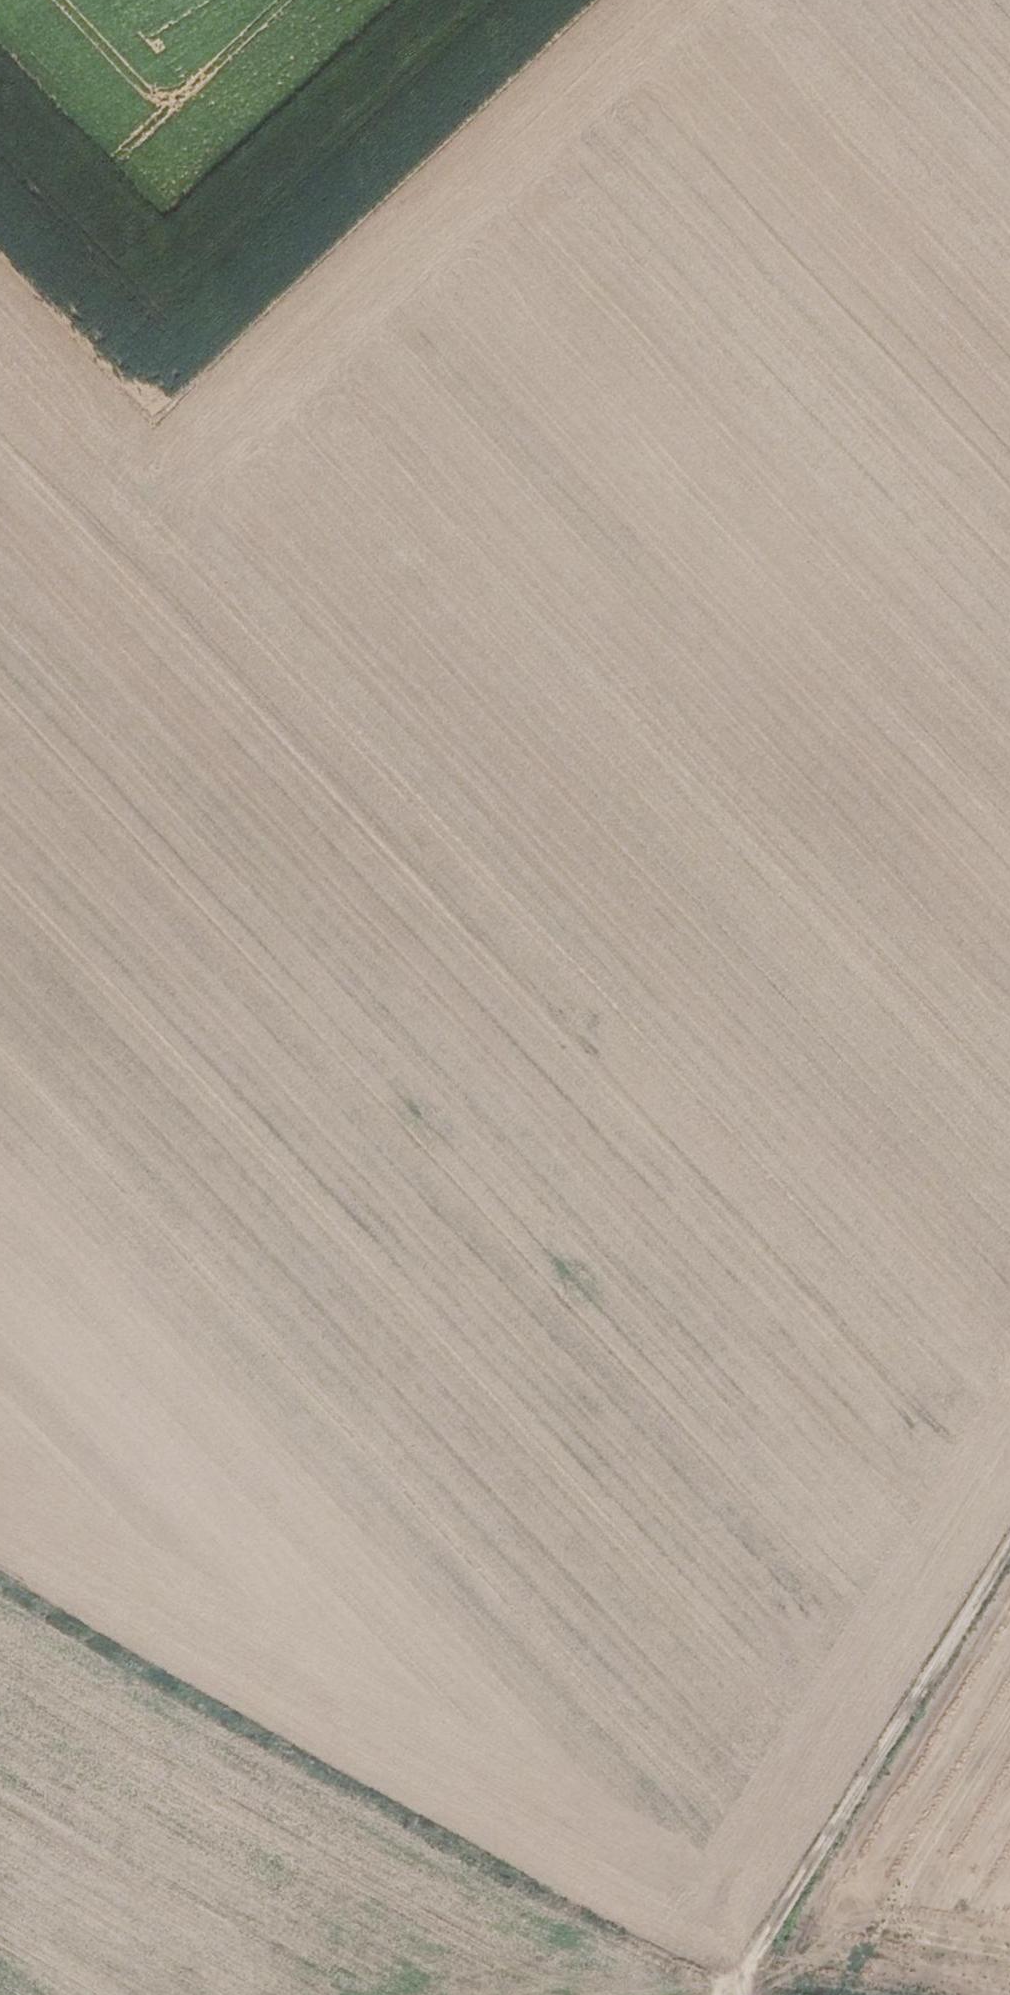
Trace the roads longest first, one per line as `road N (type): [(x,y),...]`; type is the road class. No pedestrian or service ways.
road 1 (track): [(0,1550),(725,1994)]
road 2 (track): [(732,1994),(1009,1540)]

